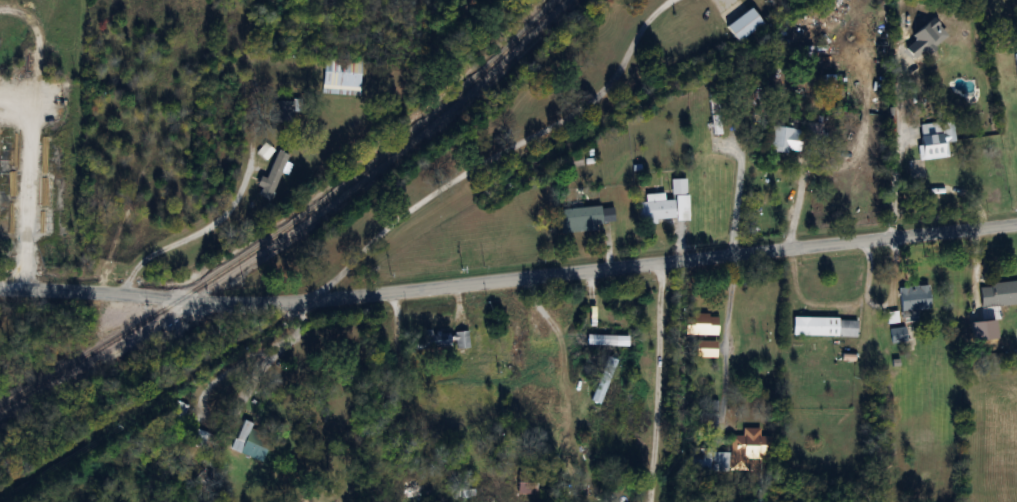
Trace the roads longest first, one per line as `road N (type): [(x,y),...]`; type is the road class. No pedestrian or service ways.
road 1 (residential): [(0,291),(323,304),(505,275),(1016,224)]

